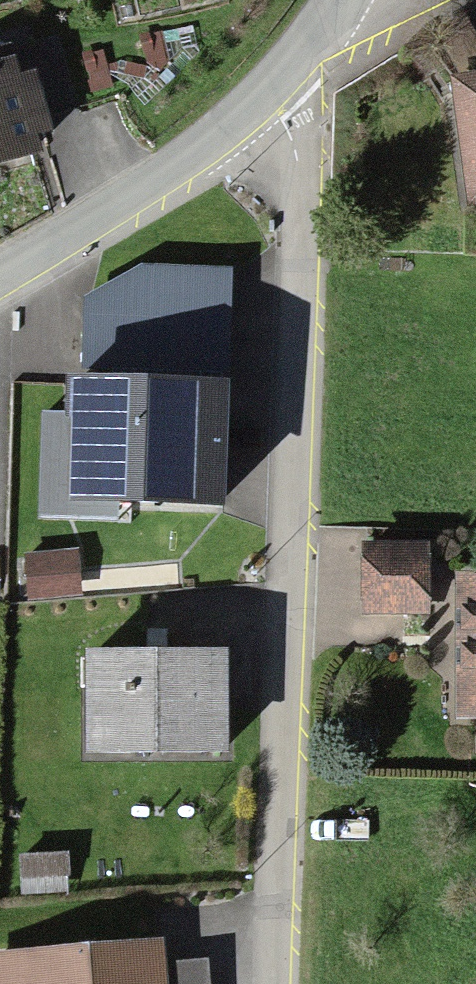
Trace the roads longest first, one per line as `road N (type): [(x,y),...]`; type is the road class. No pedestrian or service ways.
road 1 (residential): [(272,983),(301,167),(260,96)]
road 2 (tertiary): [(260,96),(103,221),(0,279)]
road 3 (tertiary): [(343,0),(319,40),(260,96)]

